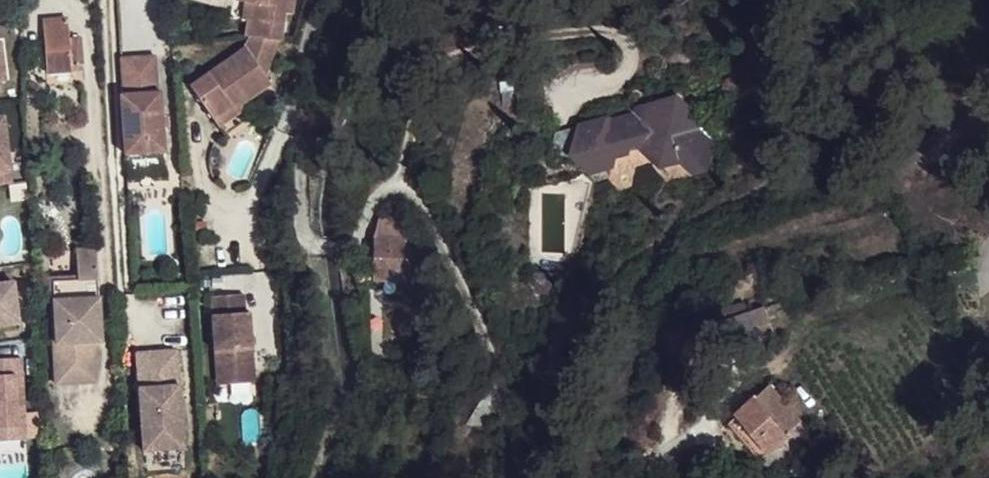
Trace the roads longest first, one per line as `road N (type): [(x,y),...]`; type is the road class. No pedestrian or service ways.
road 1 (residential): [(329,0),(284,131)]

